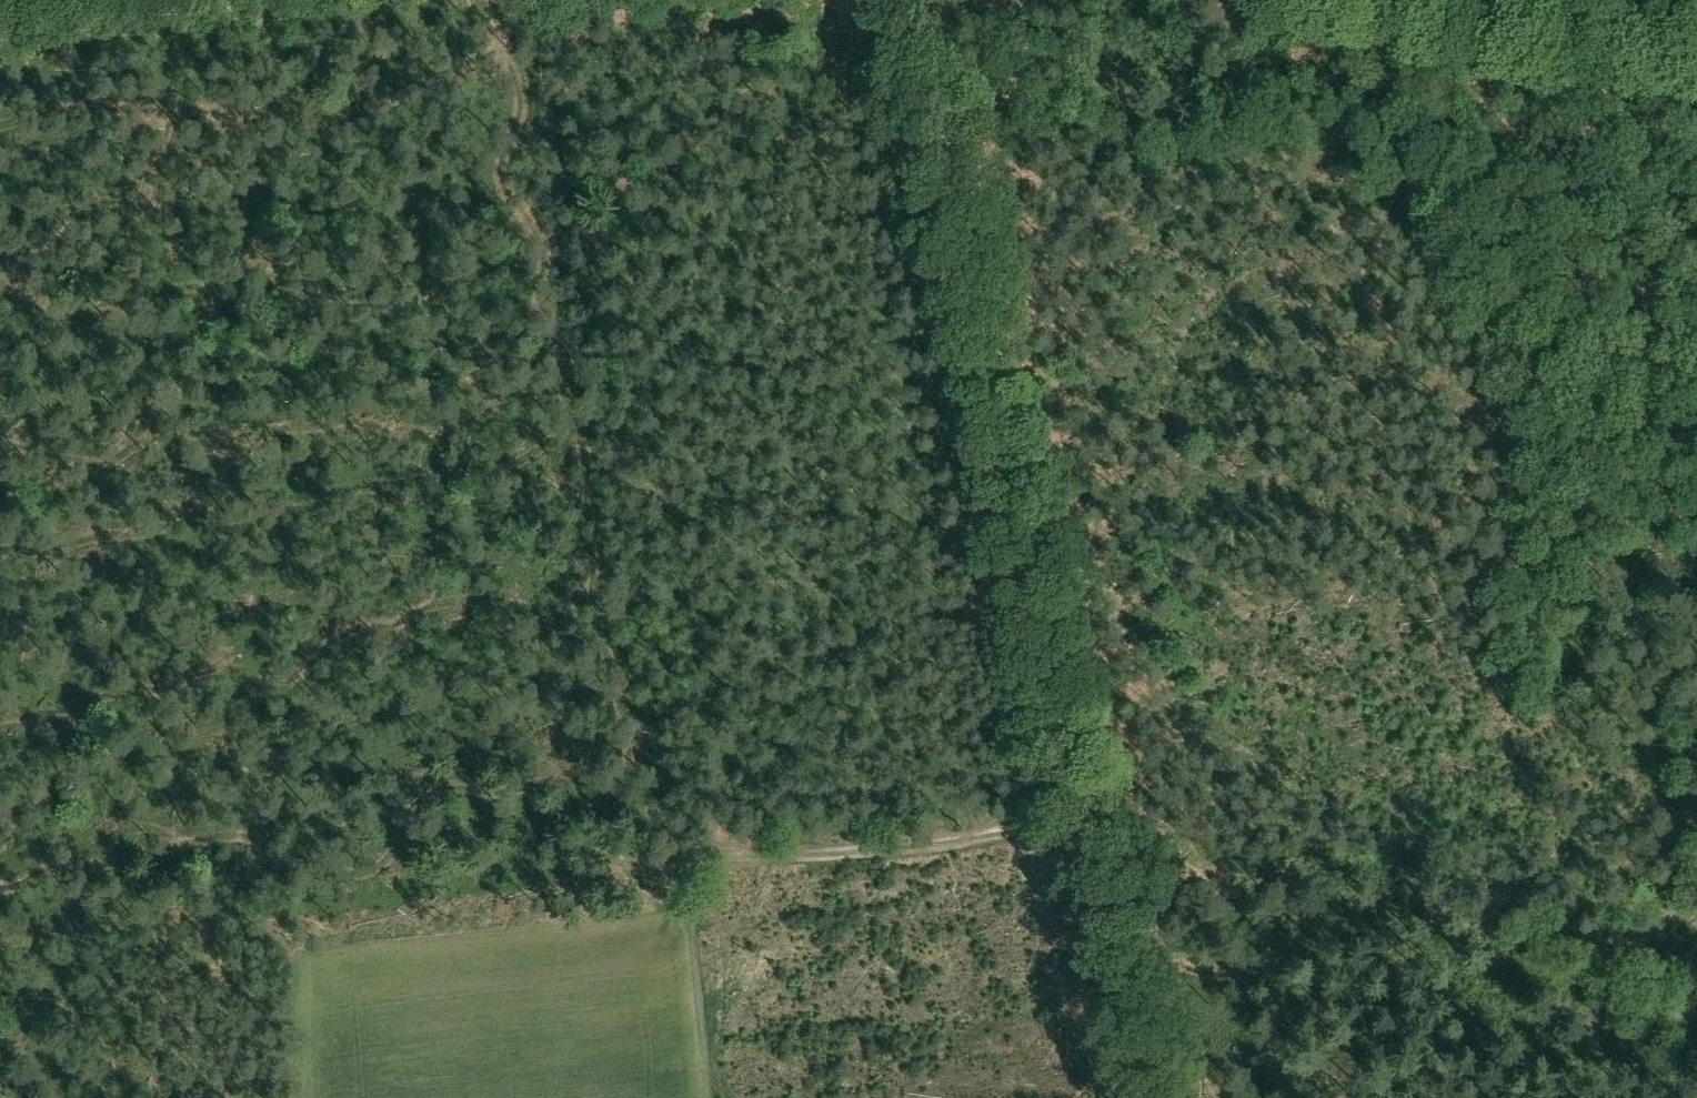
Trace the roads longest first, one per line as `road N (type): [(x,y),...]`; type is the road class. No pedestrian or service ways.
road 1 (track): [(933,0),(1145,1097)]
road 2 (track): [(1696,53),(1338,0)]
road 3 (track): [(323,0),(0,43)]

